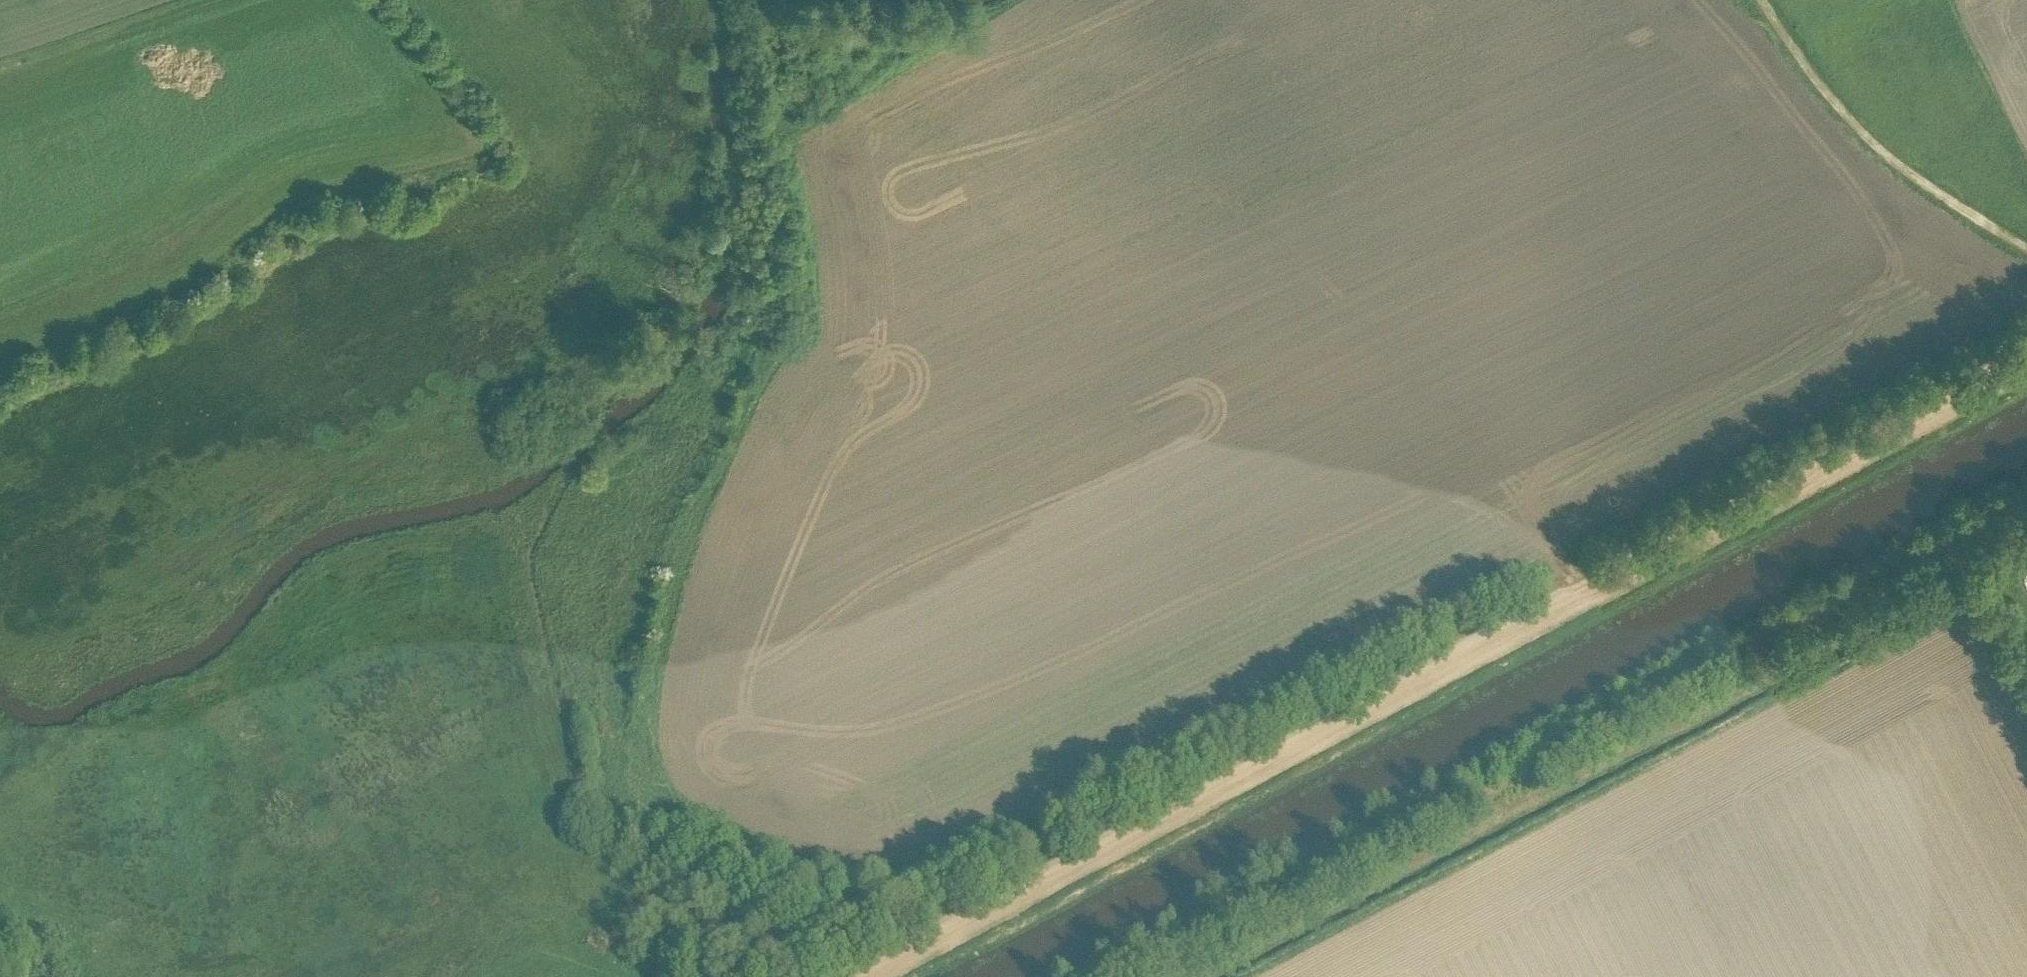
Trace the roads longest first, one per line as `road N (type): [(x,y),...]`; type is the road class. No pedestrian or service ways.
road 1 (track): [(2026,370),(874,976)]

